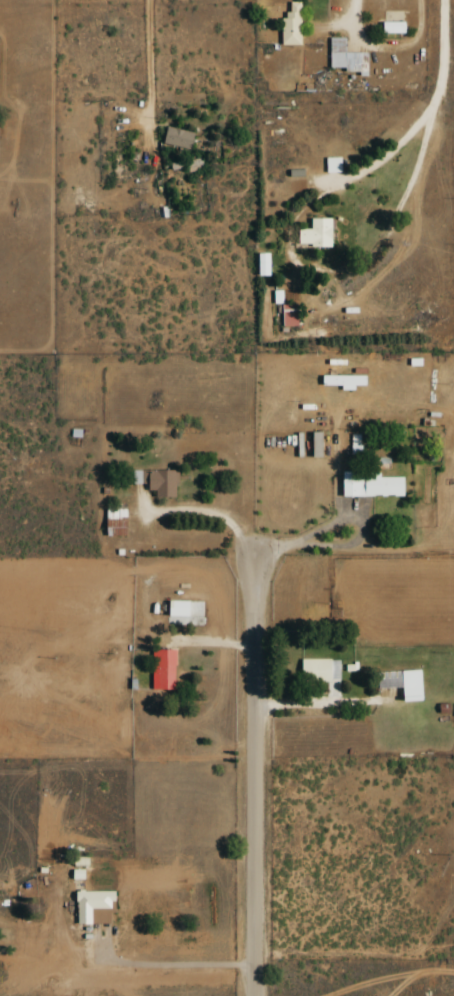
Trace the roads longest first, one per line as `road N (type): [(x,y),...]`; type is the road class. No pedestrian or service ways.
road 1 (residential): [(256,995),(253,482)]

